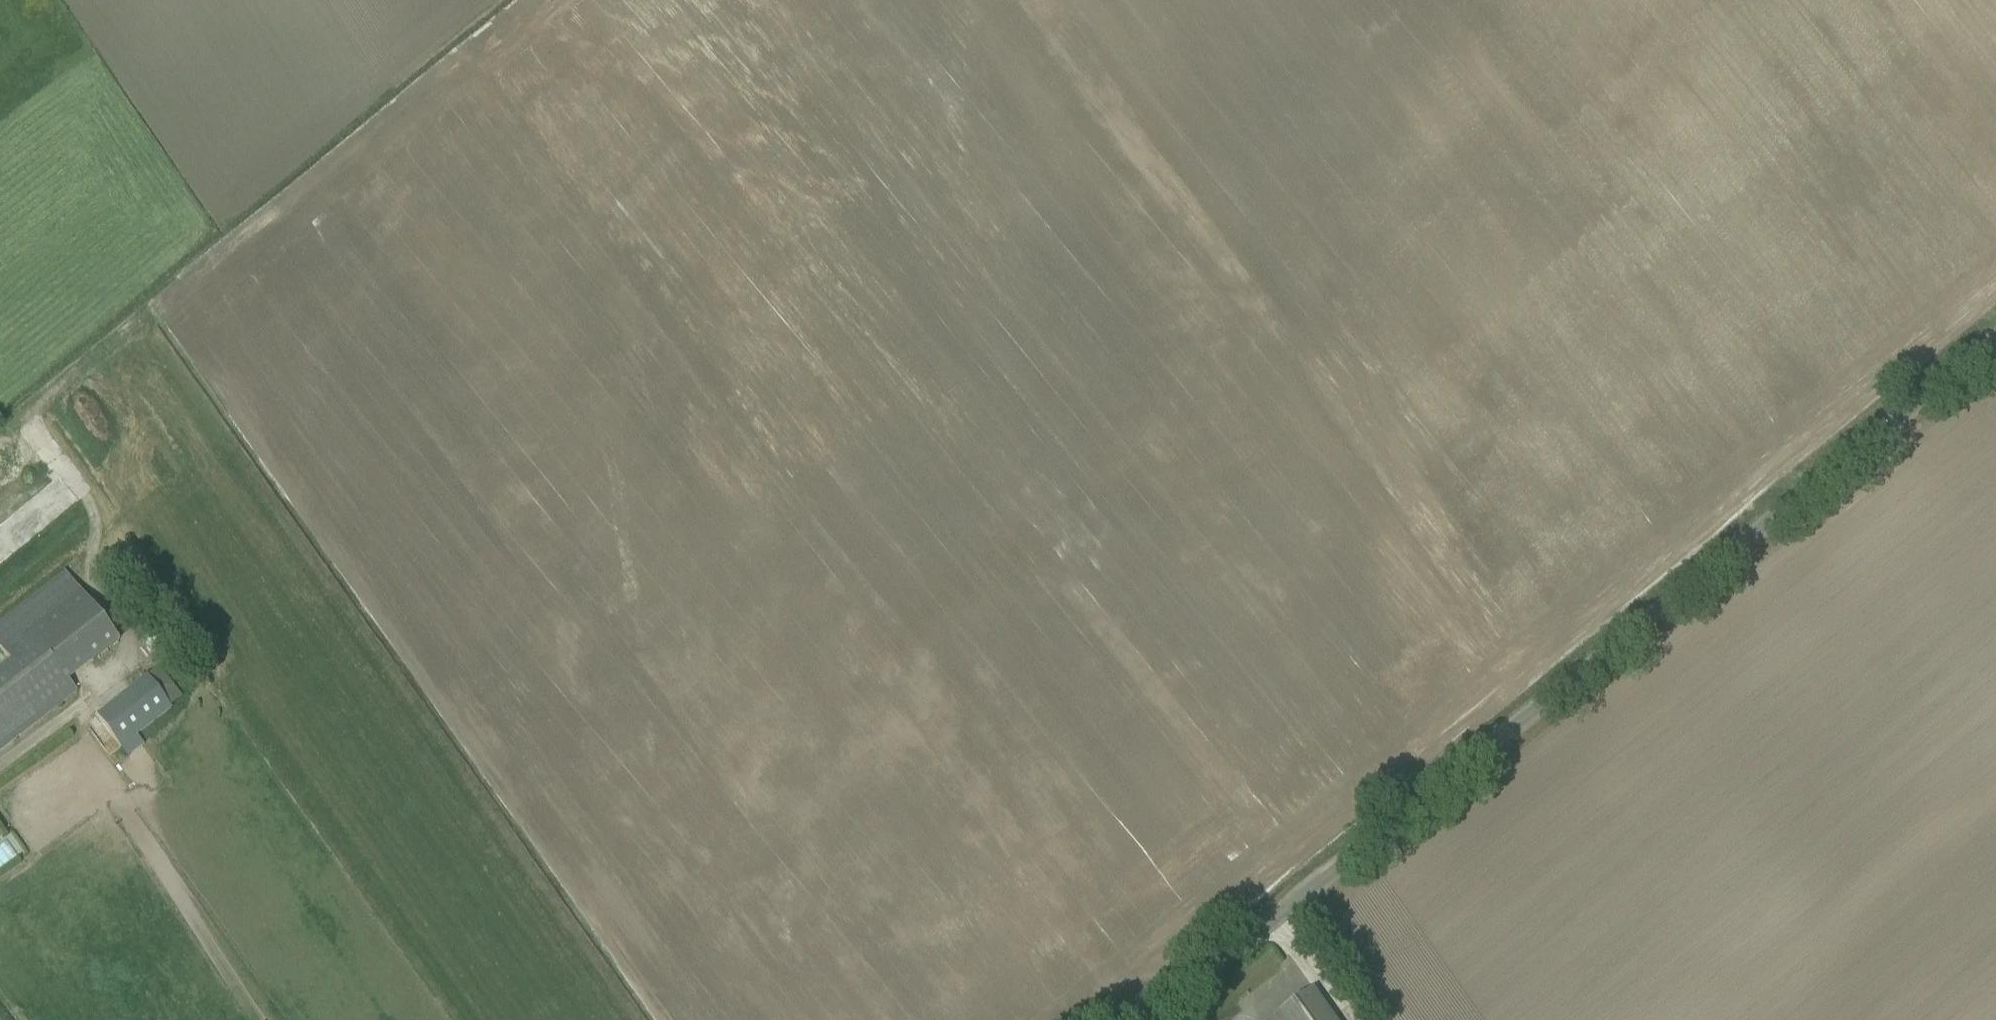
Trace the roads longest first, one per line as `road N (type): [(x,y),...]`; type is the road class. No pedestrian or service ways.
road 1 (unclassified): [(1161,1019),(1995,343)]

